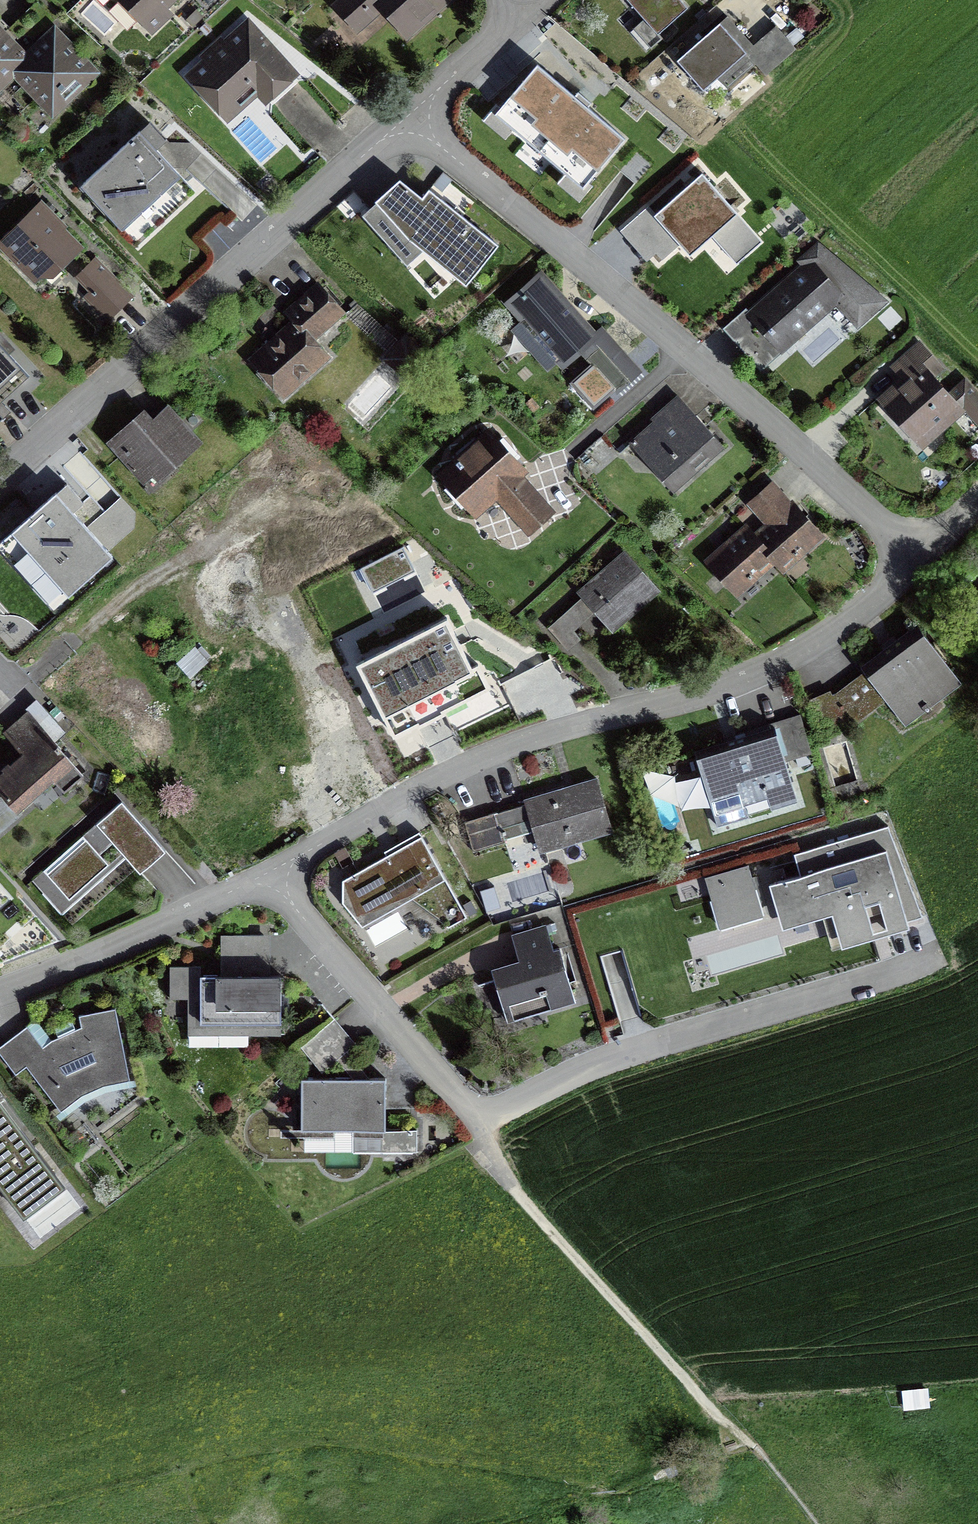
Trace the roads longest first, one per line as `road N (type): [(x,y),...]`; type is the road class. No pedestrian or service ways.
road 1 (residential): [(270,874),(471,1121),(591,1067),(943,958)]
road 2 (residential): [(270,874),(474,760),(757,673),(835,629),(918,560)]
road 3 (residential): [(404,118),(685,351),(918,560)]
road 4 (residential): [(0,477),(404,118)]
road 5 (track): [(754,1447),(514,1192),(471,1121)]
road 6 (residential): [(0,989),(270,874)]
road 7 (residential): [(404,118),(526,11)]

